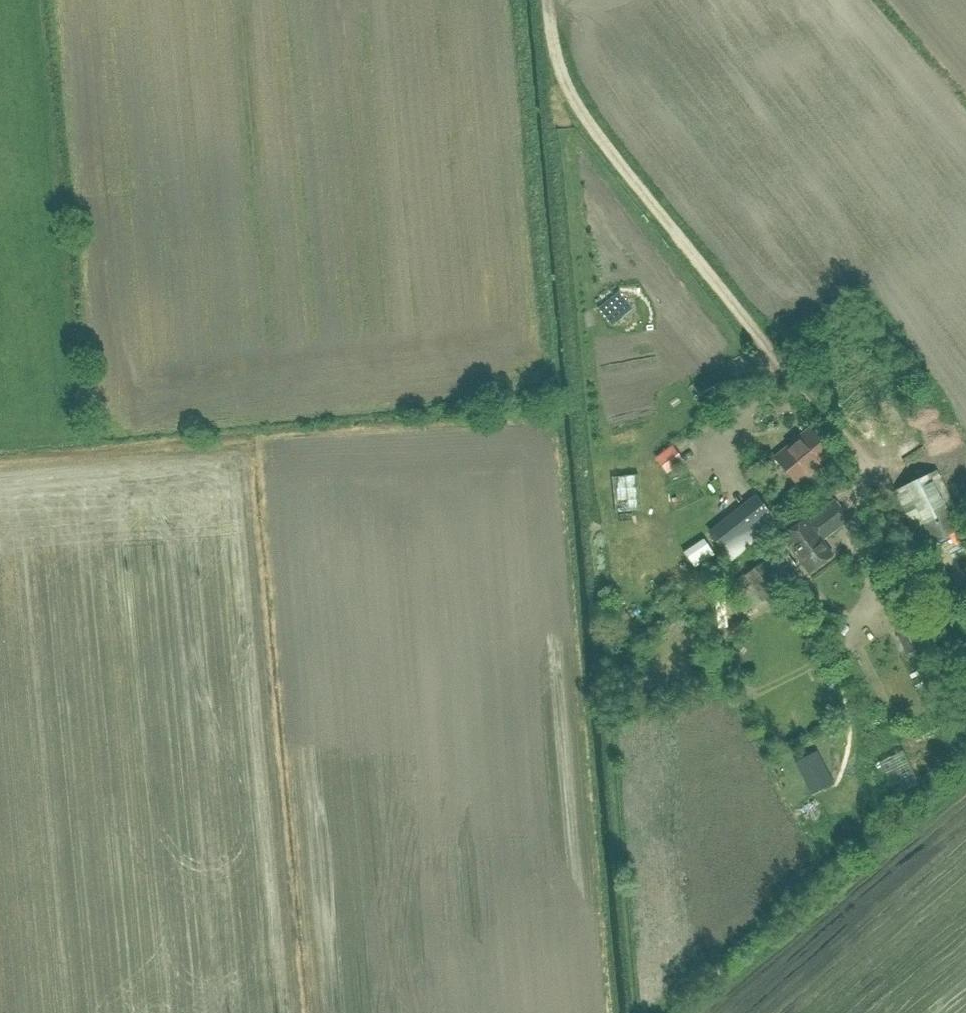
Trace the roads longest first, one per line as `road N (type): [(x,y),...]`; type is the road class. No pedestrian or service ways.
road 1 (track): [(548,0),(557,59),(575,101),(773,358)]

